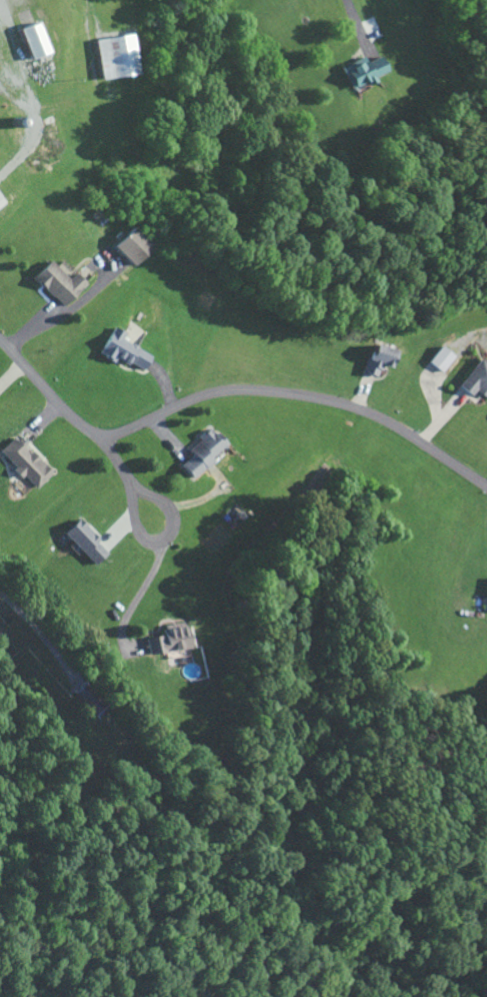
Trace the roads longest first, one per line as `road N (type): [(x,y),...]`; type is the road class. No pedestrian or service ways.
road 1 (residential): [(0,340),(76,419),(103,432),(216,392),(284,393),(381,420),(486,490)]
road 2 (residential): [(159,501),(129,494),(136,528),(157,545),(175,529),(173,512),(159,501)]

